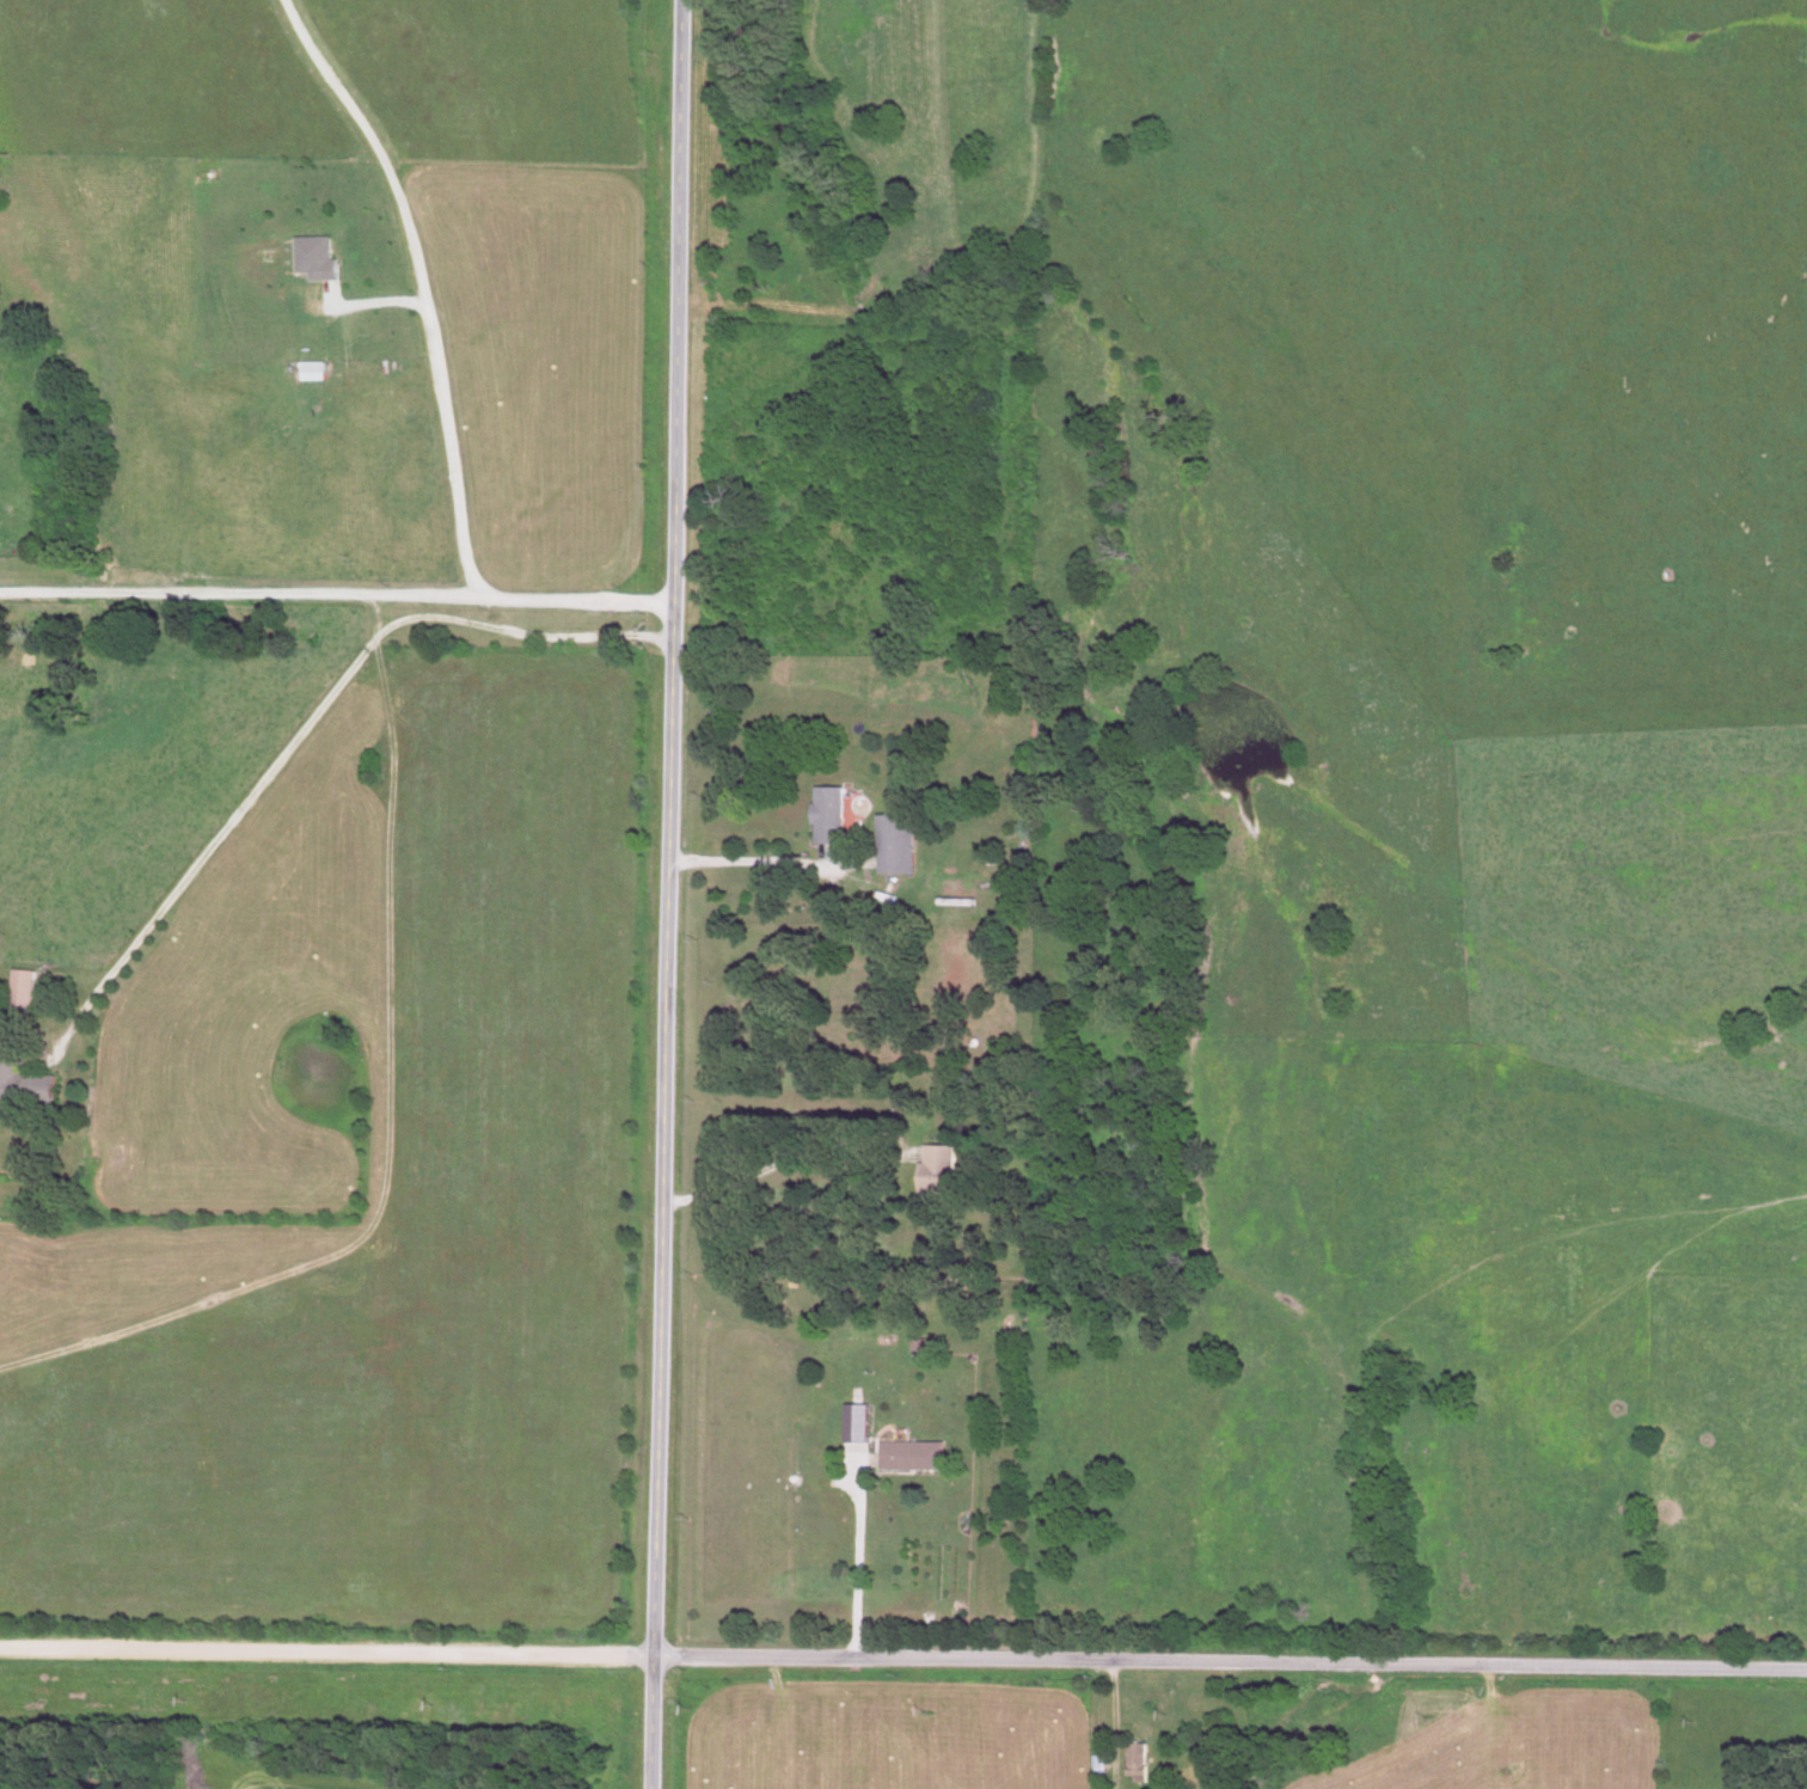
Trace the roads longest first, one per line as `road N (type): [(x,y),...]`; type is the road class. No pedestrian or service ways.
road 1 (residential): [(1806,1671),(0,1651)]
road 2 (secondary): [(649,1788),(679,0)]
road 3 (residential): [(478,600),(461,565),(448,460),(390,177),(283,0)]
road 4 (residential): [(673,605),(478,600)]

